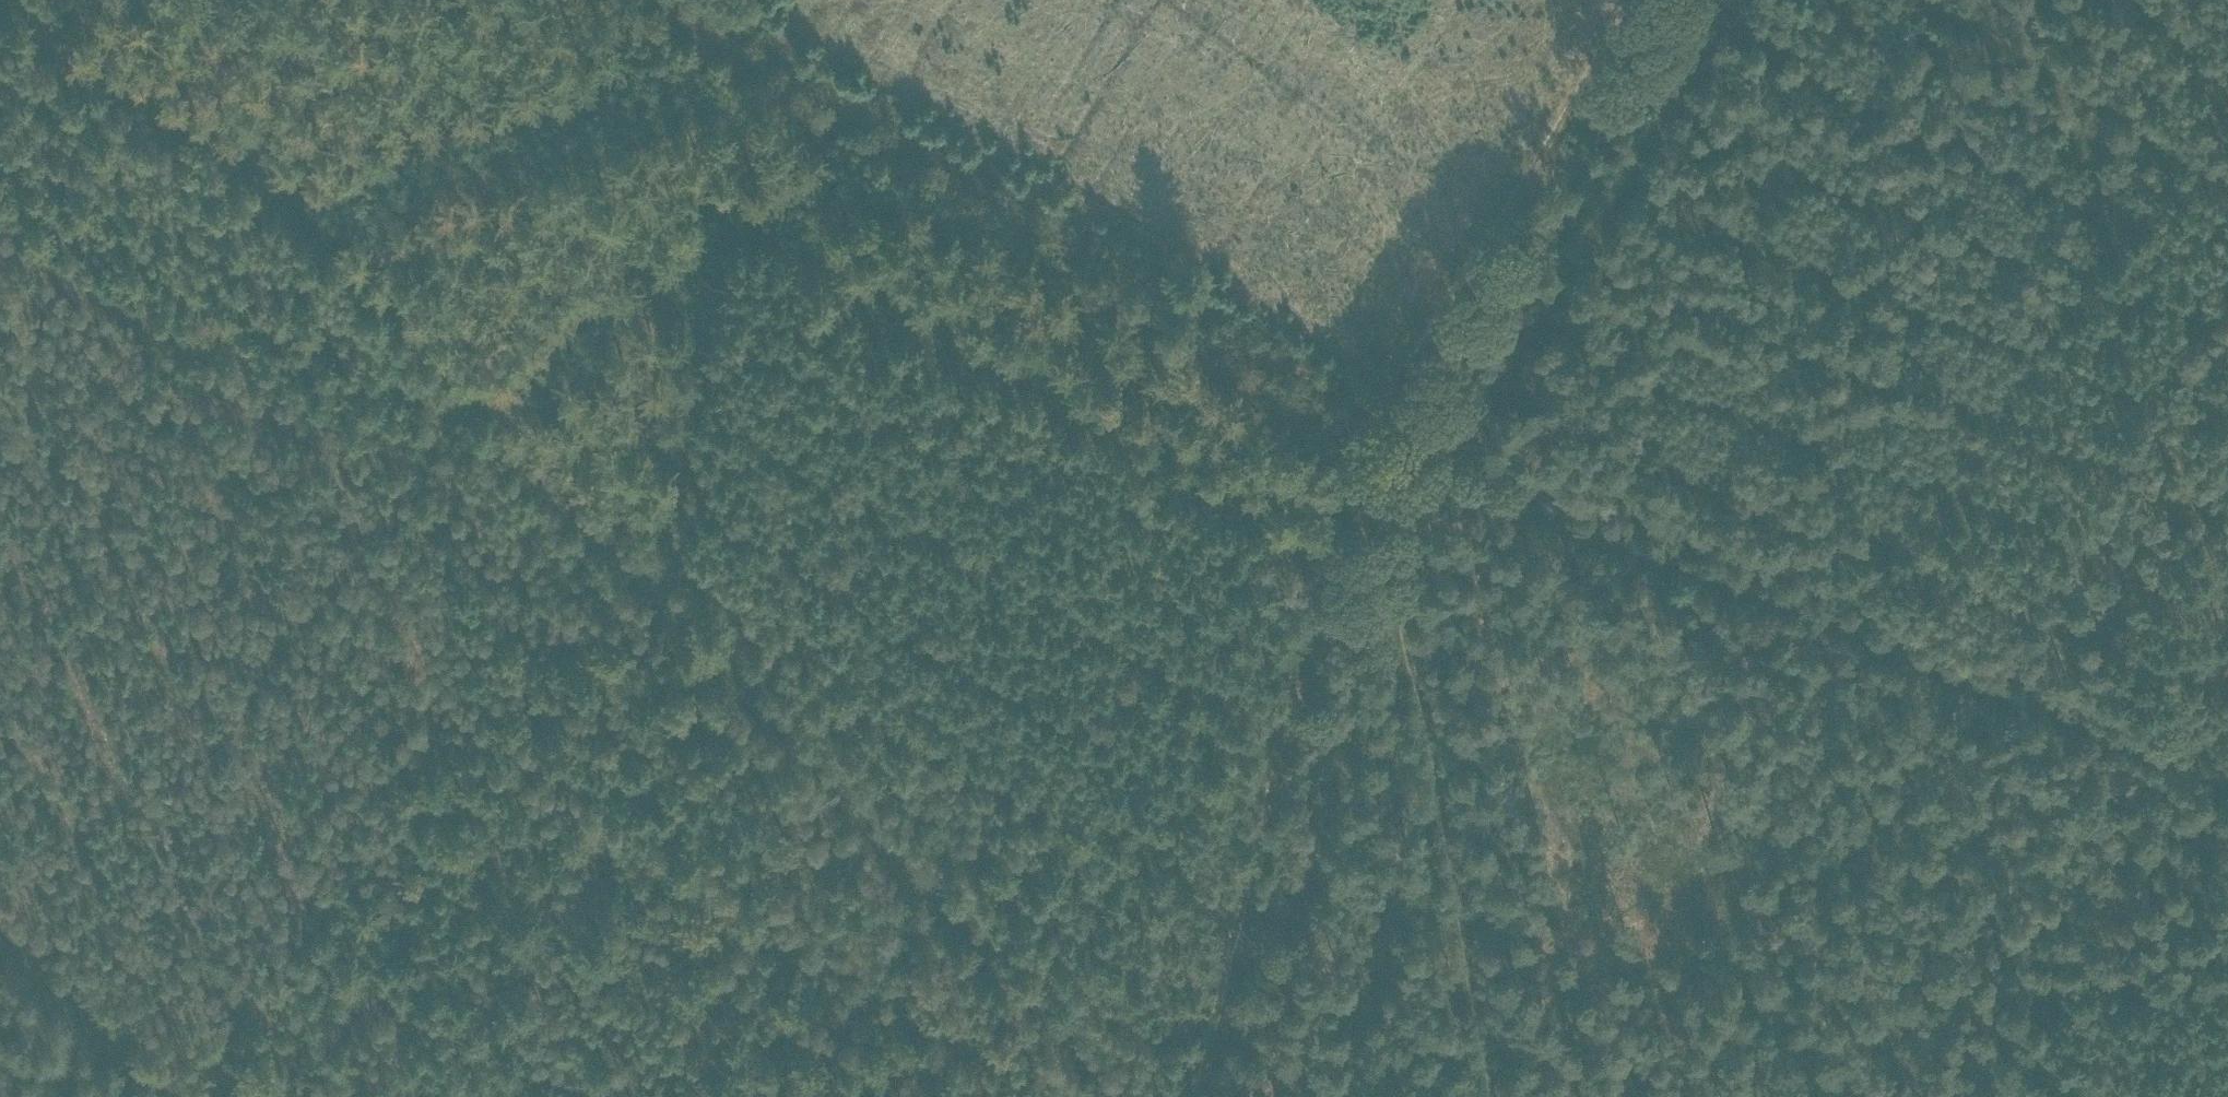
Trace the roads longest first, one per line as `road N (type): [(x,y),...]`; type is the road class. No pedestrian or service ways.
road 1 (track): [(1427,445),(1494,388),(1728,0)]
road 2 (track): [(1638,0),(1383,426)]
road 3 (track): [(2227,171),(1934,0)]

